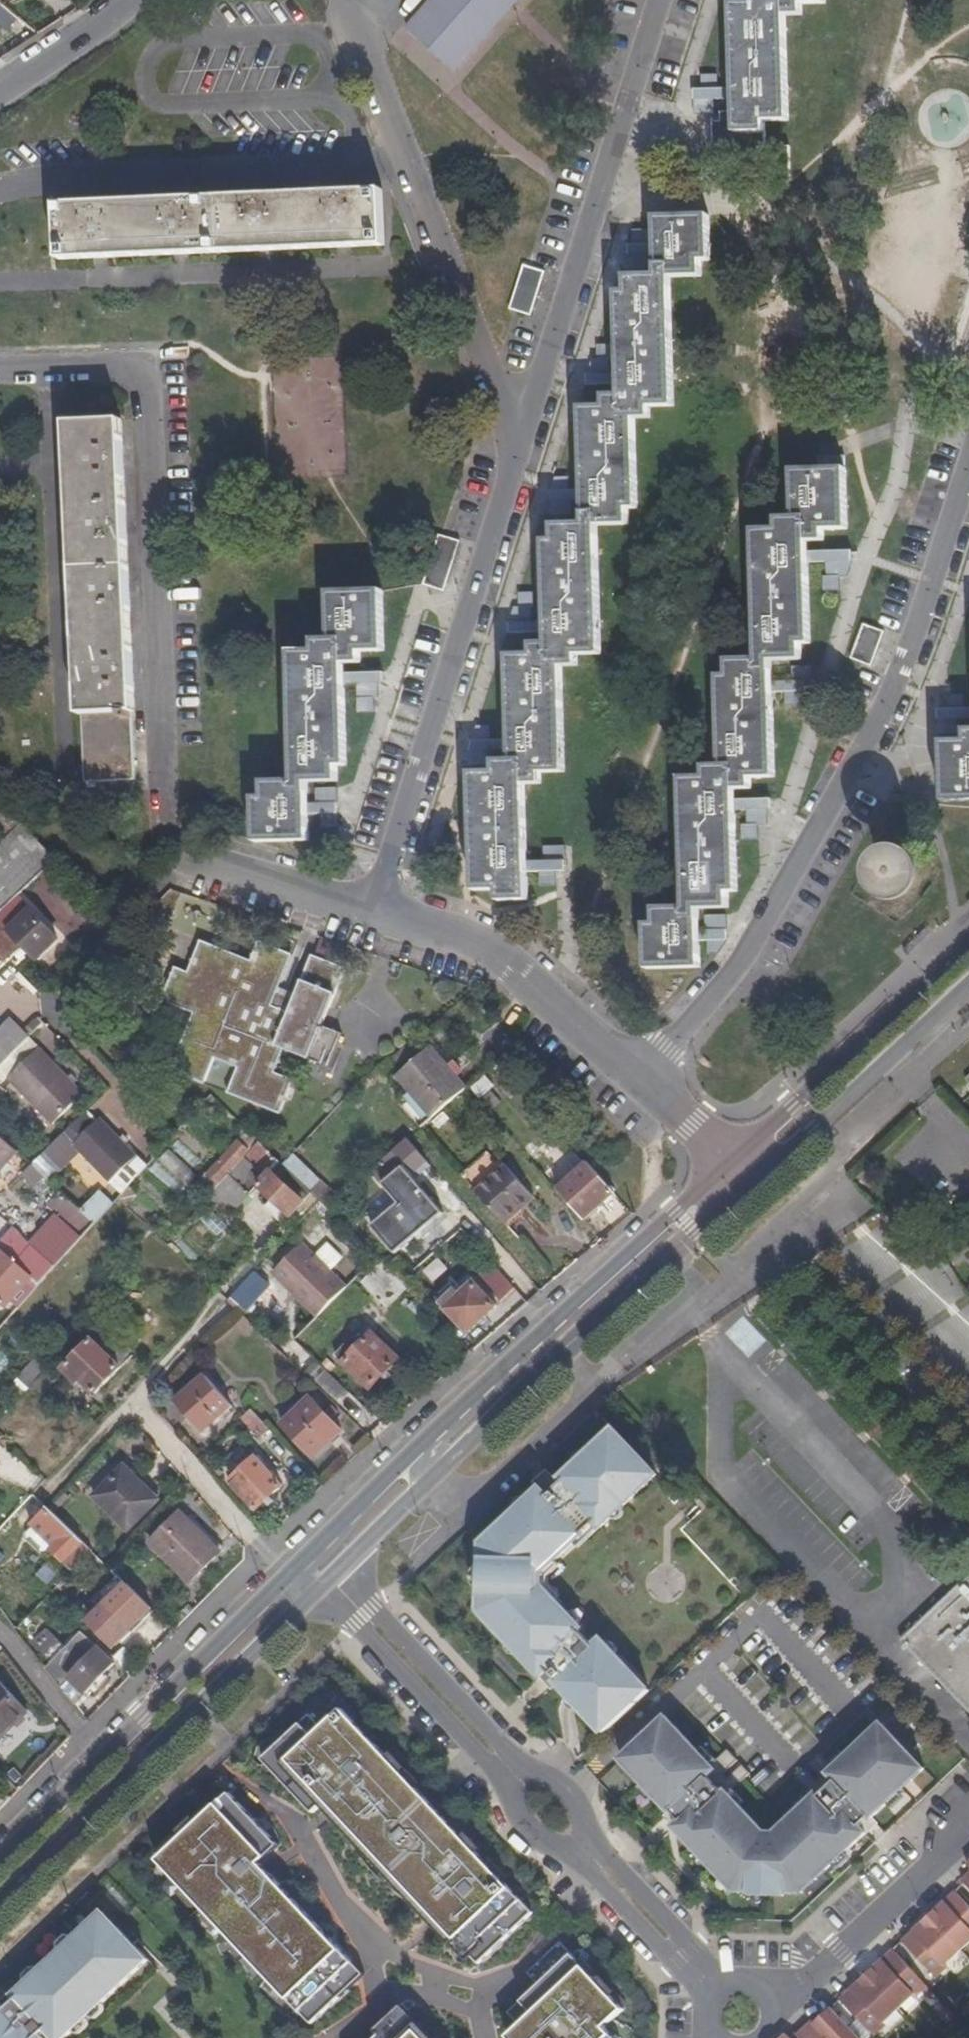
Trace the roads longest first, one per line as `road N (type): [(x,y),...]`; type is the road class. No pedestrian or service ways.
road 1 (secondary): [(729,1159),(282,1579),(0,1859)]
road 2 (residential): [(968,468),(880,714),(727,981),(646,1077)]
road 3 (residential): [(163,831),(142,365),(0,372)]
road 4 (secondary): [(330,1582),(748,1186)]
road 5 (residential): [(354,0),(519,456)]
road 6 (residential): [(661,0),(519,456)]
road 7 (residential): [(519,456),(378,911)]
road 8 (secondary): [(0,1906),(330,1582)]
road 9 (residential): [(378,911),(186,864),(115,926),(61,1010)]
road 10 (secondary): [(968,937),(729,1159)]
road 11 (residential): [(646,1077),(541,987),(454,934),(378,911)]
road 12 (secondary): [(748,1186),(968,983)]
road 13 (residential): [(506,1767),(330,1582)]
road 14 (residential): [(810,1981),(968,1837)]
road 15 (residential): [(717,1992),(585,1854)]
road 16 (residential): [(0,93),(134,0)]
road 17 (residential): [(585,1854),(583,1824),(564,1796),(506,1767)]
road 18 (residential): [(506,1767),(526,1828),(585,1854)]

